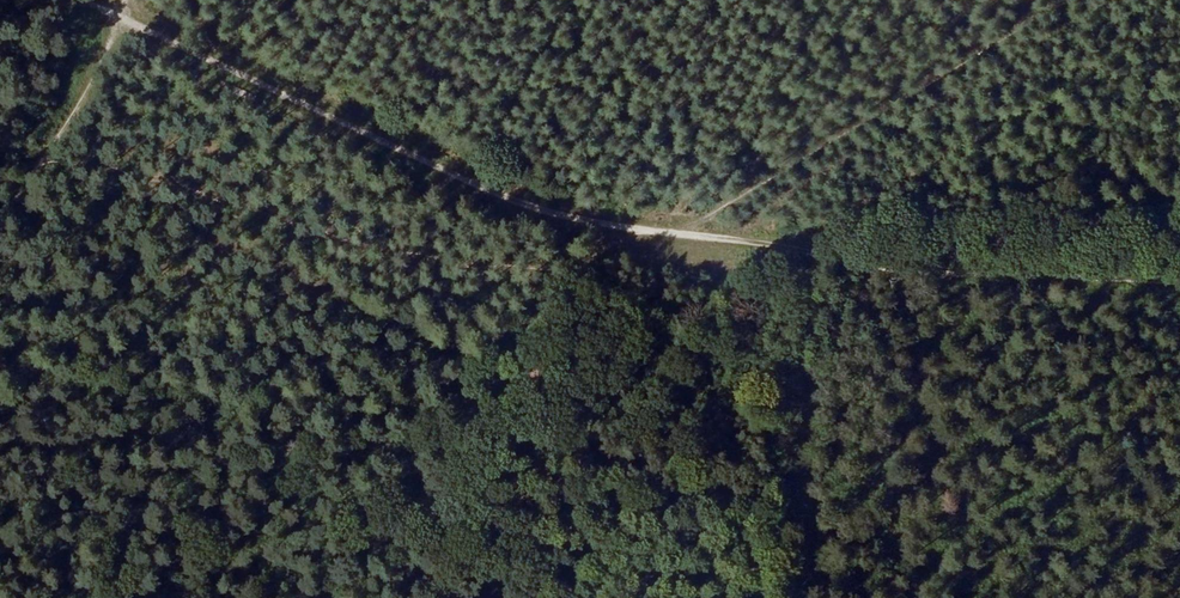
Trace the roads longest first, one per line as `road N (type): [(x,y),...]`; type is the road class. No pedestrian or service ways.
road 1 (track): [(1179,294),(905,276),(553,217),(394,149),(112,10),(75,0)]
road 2 (track): [(814,597),(812,261)]
road 3 (track): [(119,0),(113,45),(97,81),(0,216)]

